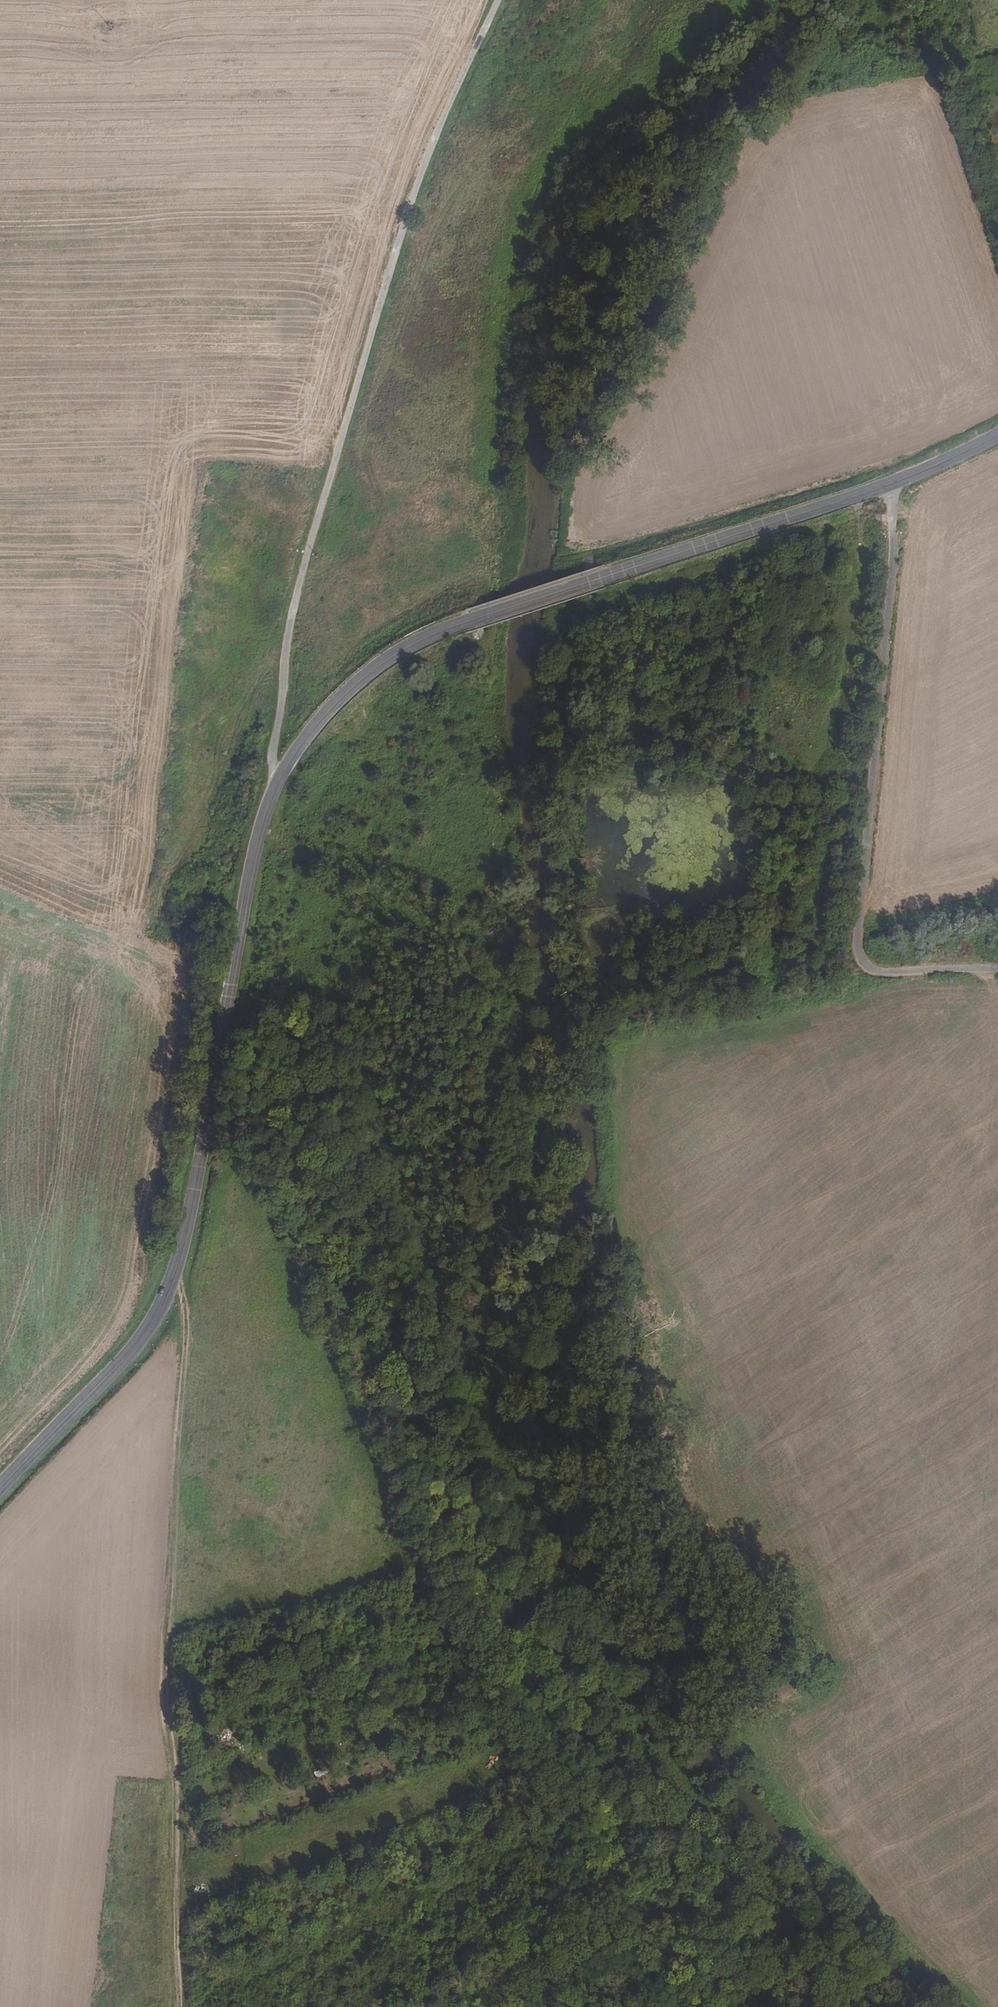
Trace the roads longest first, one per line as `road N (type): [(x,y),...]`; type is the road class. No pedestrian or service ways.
road 1 (secondary): [(997,432),(889,485),(432,635),(369,672),(324,715),(276,786),(257,844),(190,1227),(164,1306),(144,1338),(0,1492)]
road 2 (track): [(180,2006),(169,1708),(185,1315),(173,1284)]

